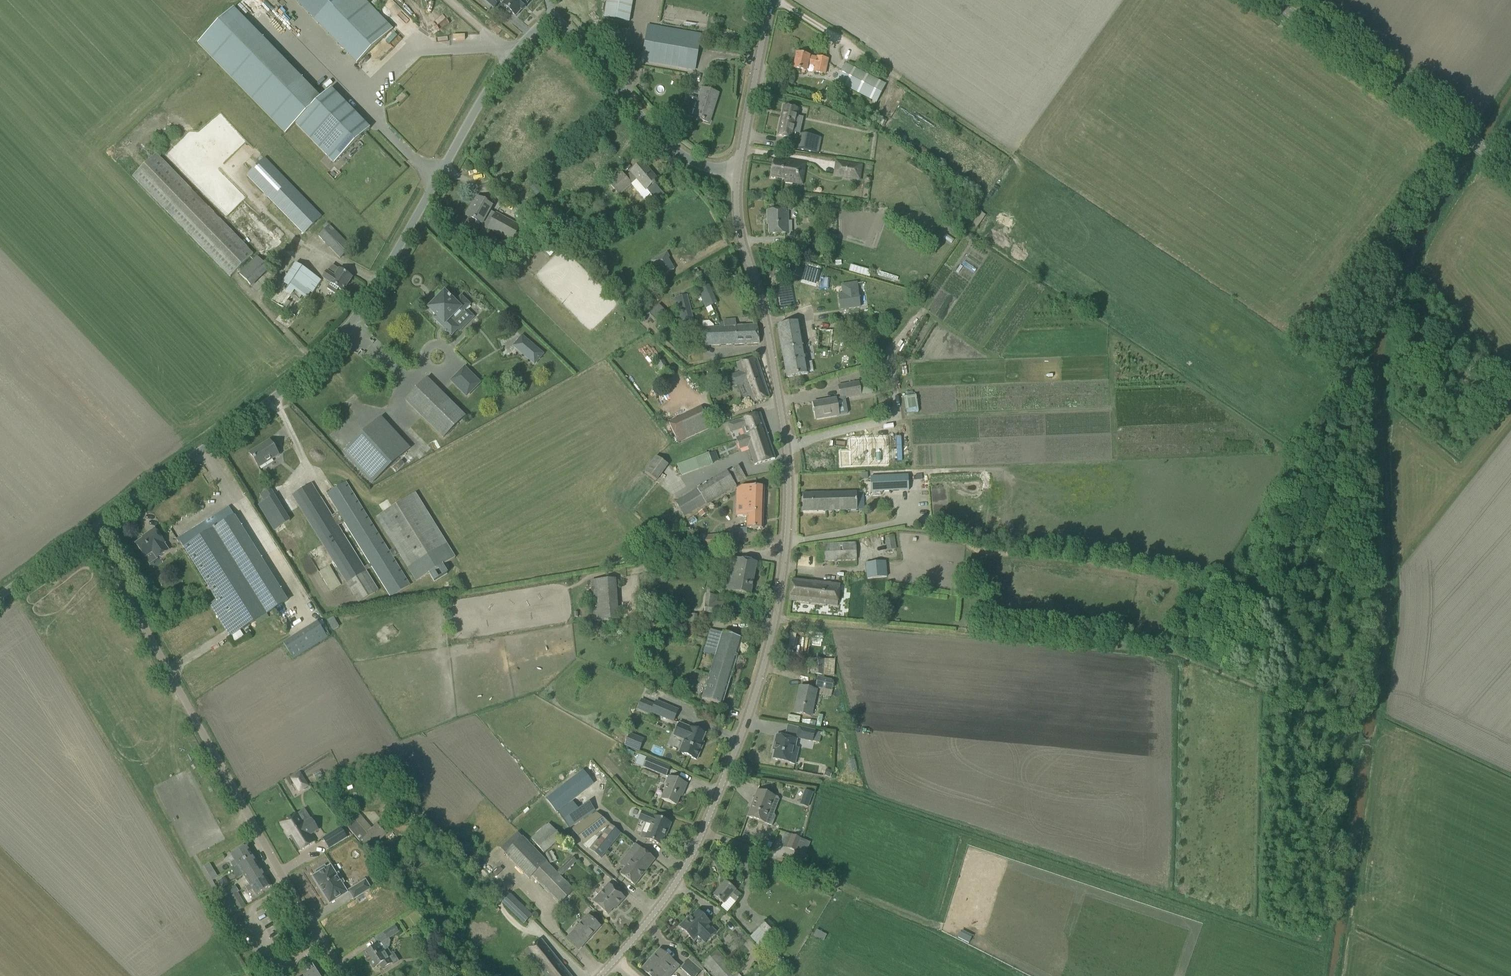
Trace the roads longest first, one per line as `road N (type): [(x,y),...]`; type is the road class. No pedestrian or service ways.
road 1 (tertiary): [(90,530),(272,399),(334,343),(510,56),(551,17),(661,140),(695,163),(735,172)]
road 2 (residential): [(603,975),(669,896),(697,844),(768,650),(785,562),(789,487),(760,300)]
road 3 (track): [(1461,132),(1371,305),(1363,400),(1365,654),(1354,728)]
road 4 (track): [(775,612),(1178,657),(1354,728)]
road 5 (residential): [(345,975),(90,530)]
road 6 (tertiary): [(1510,168),(1273,0)]
road 7 (tertiary): [(735,172),(771,0)]
road 8 (tertiary): [(760,300),(735,172)]

